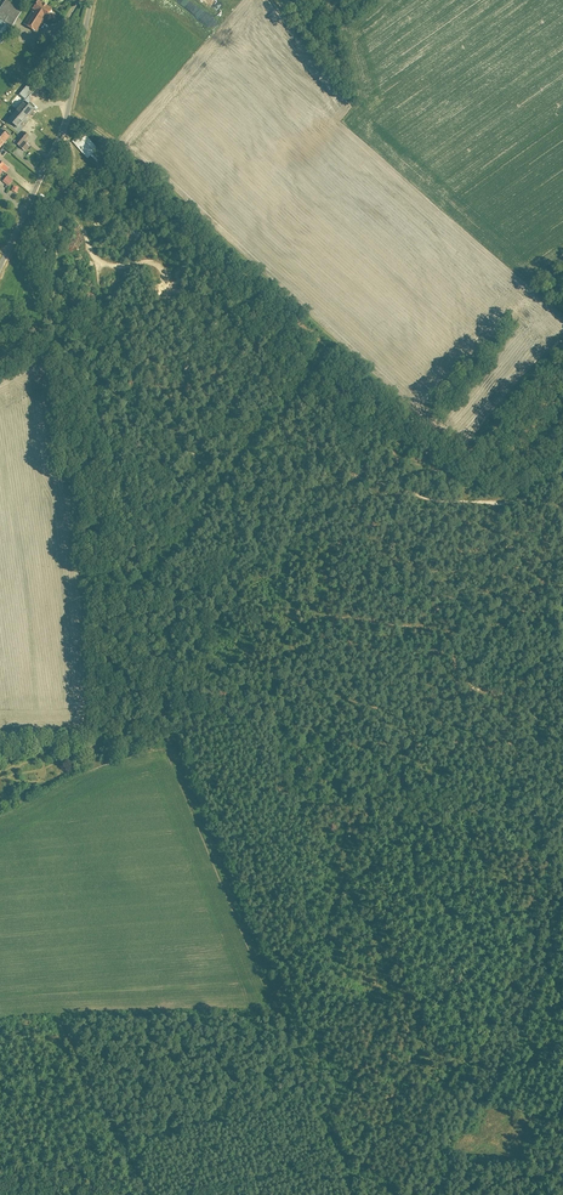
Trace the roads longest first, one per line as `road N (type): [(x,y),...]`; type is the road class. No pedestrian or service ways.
road 1 (track): [(220,479),(341,519),(448,521),(562,456)]
road 2 (residential): [(0,265),(62,129),(91,0)]

